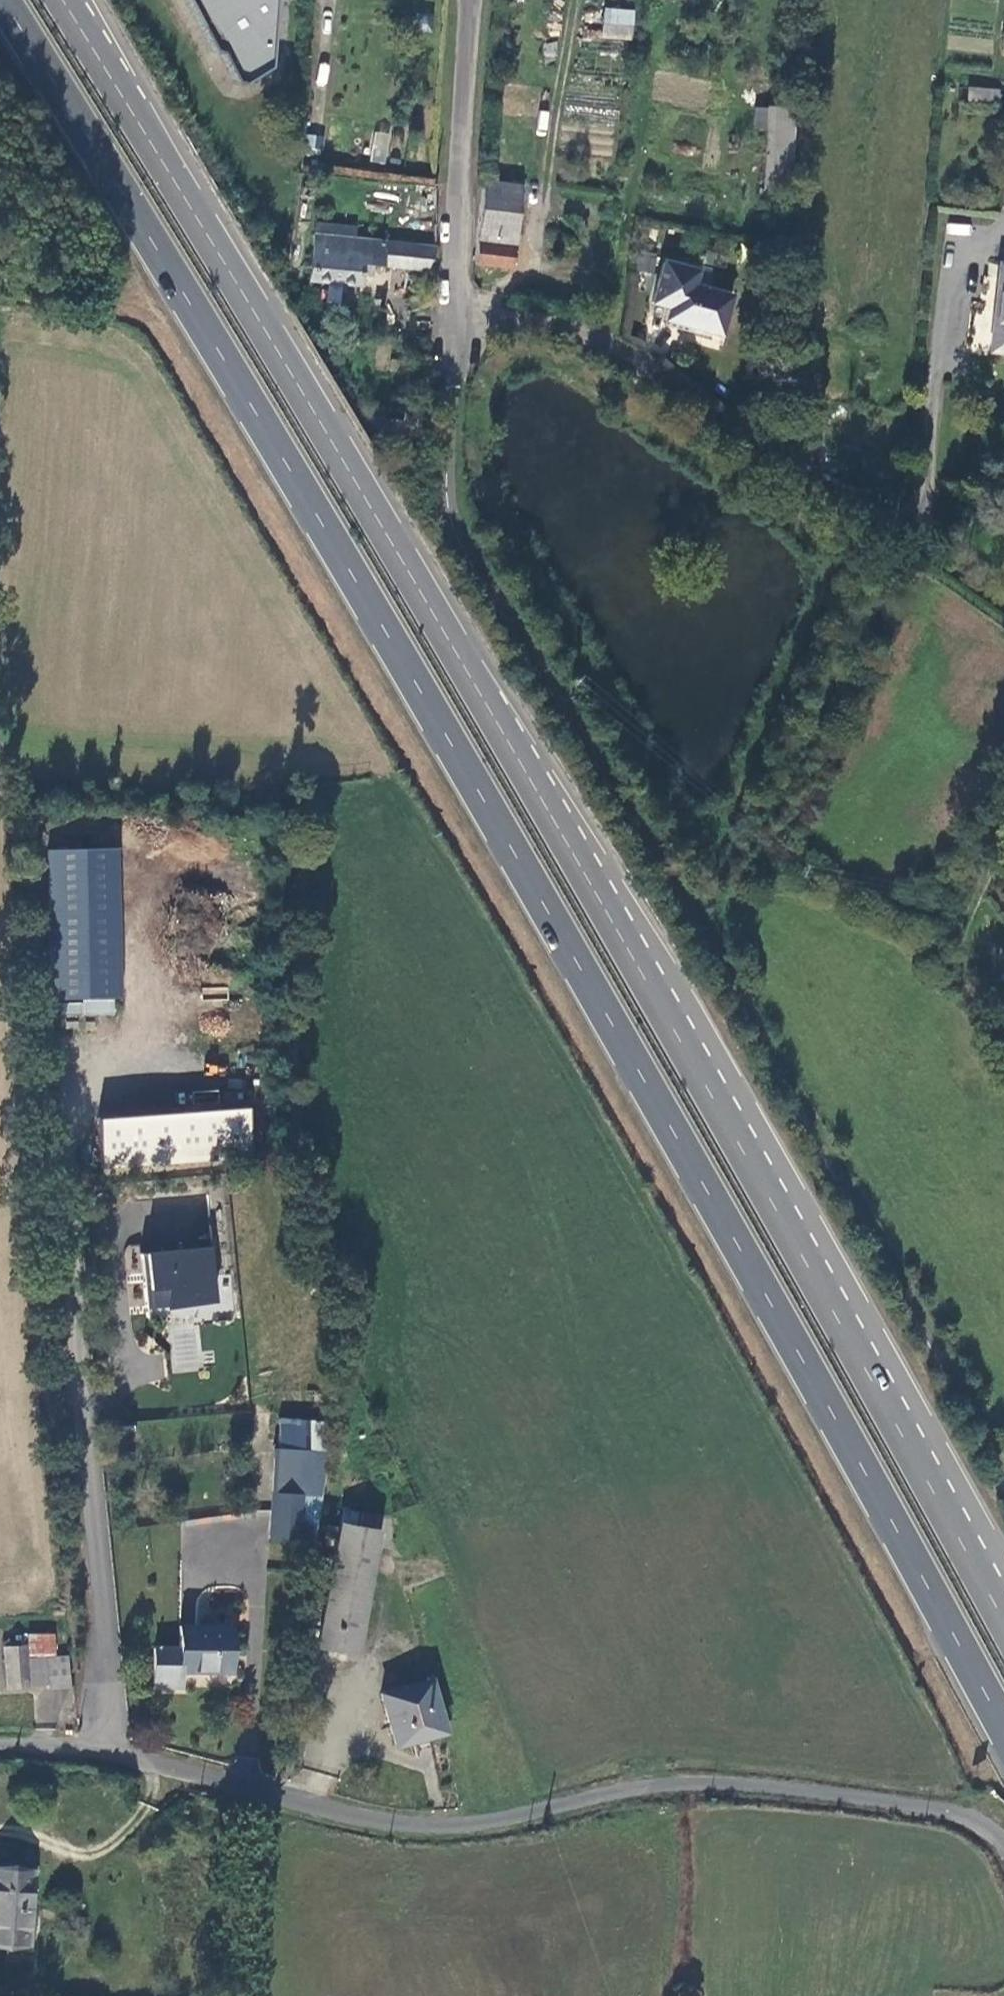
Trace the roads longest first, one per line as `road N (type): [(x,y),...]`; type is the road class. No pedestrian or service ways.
road 1 (trunk): [(5,0),(380,603),(1003,1732)]
road 2 (trunk): [(943,1508),(484,703),(82,30)]
road 3 (unclassified): [(0,1747),(110,1753),(394,1824),(469,1825),(597,1797),(729,1783),(953,1811),(1003,1844)]
road 4 (unclassified): [(474,0),(457,320),(538,322),(585,335),(904,534)]
road 5 (trunk): [(1003,1619),(943,1508)]

